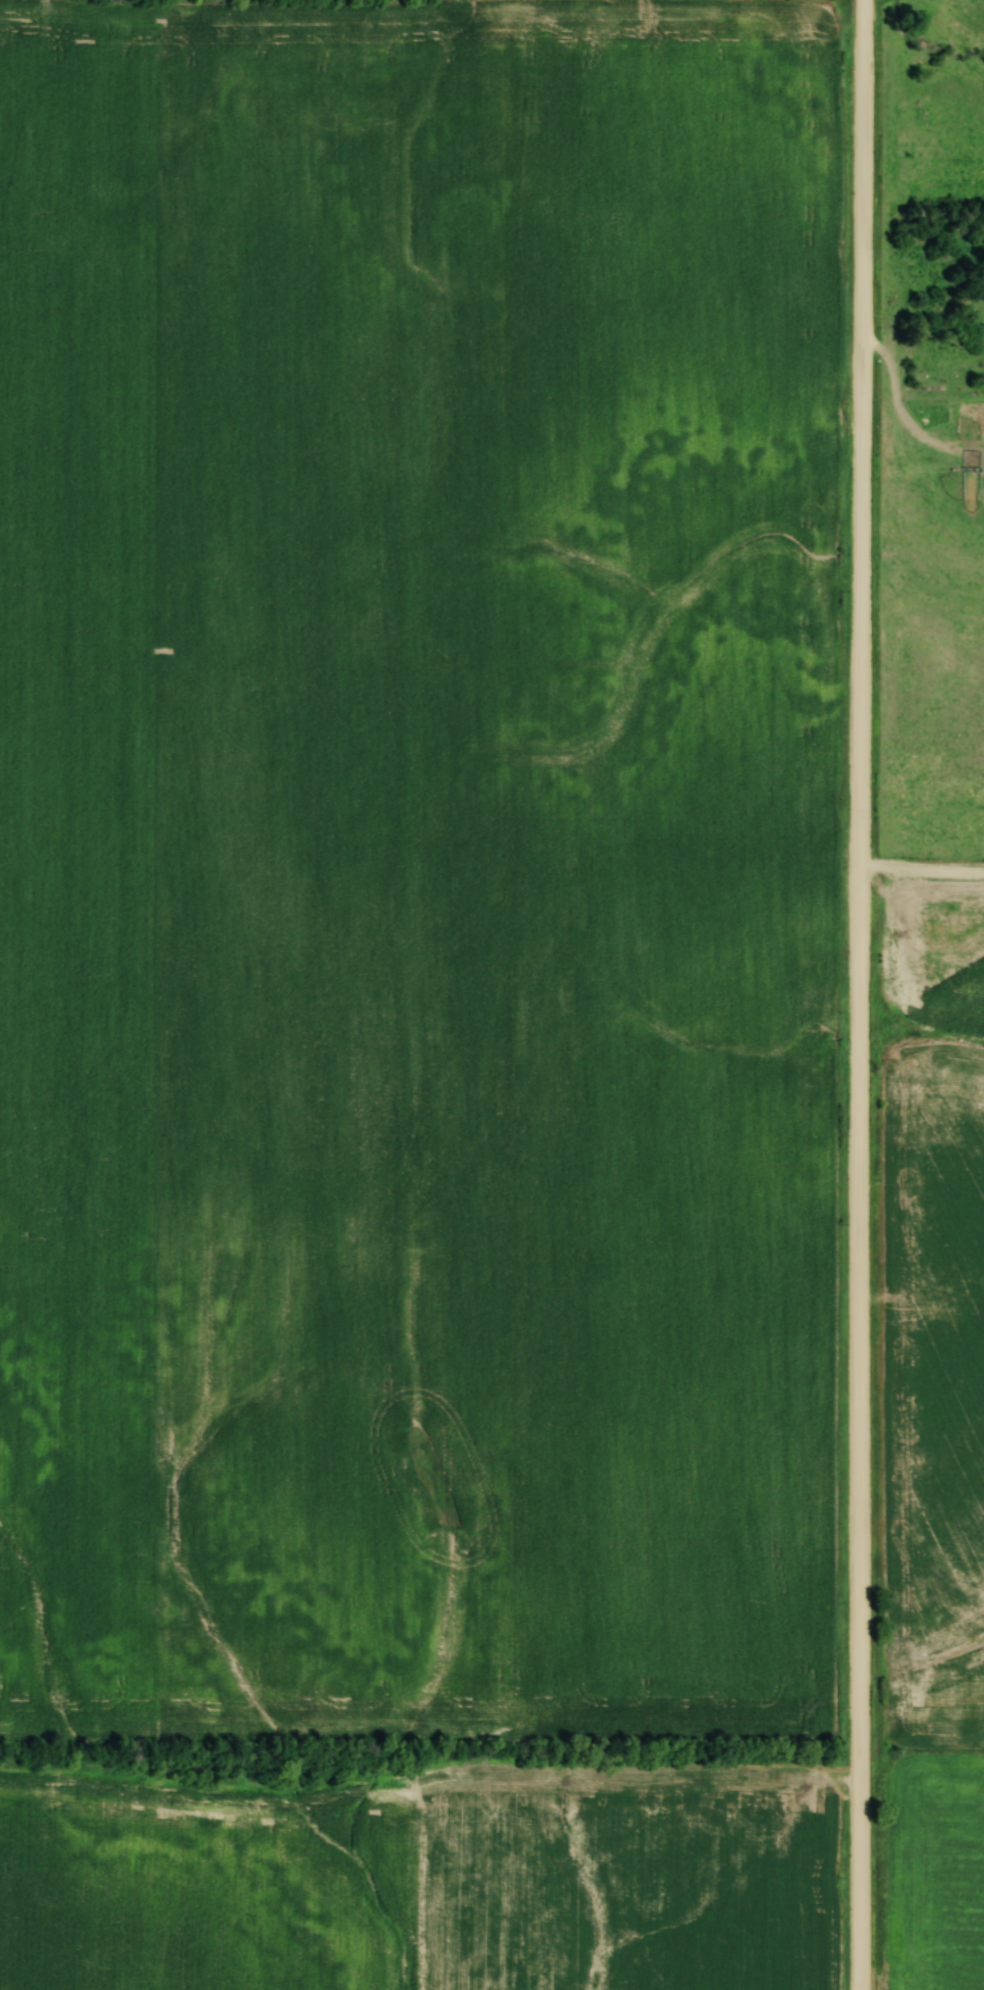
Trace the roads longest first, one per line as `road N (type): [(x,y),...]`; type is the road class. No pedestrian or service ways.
road 1 (residential): [(857,1989),(861,0)]

